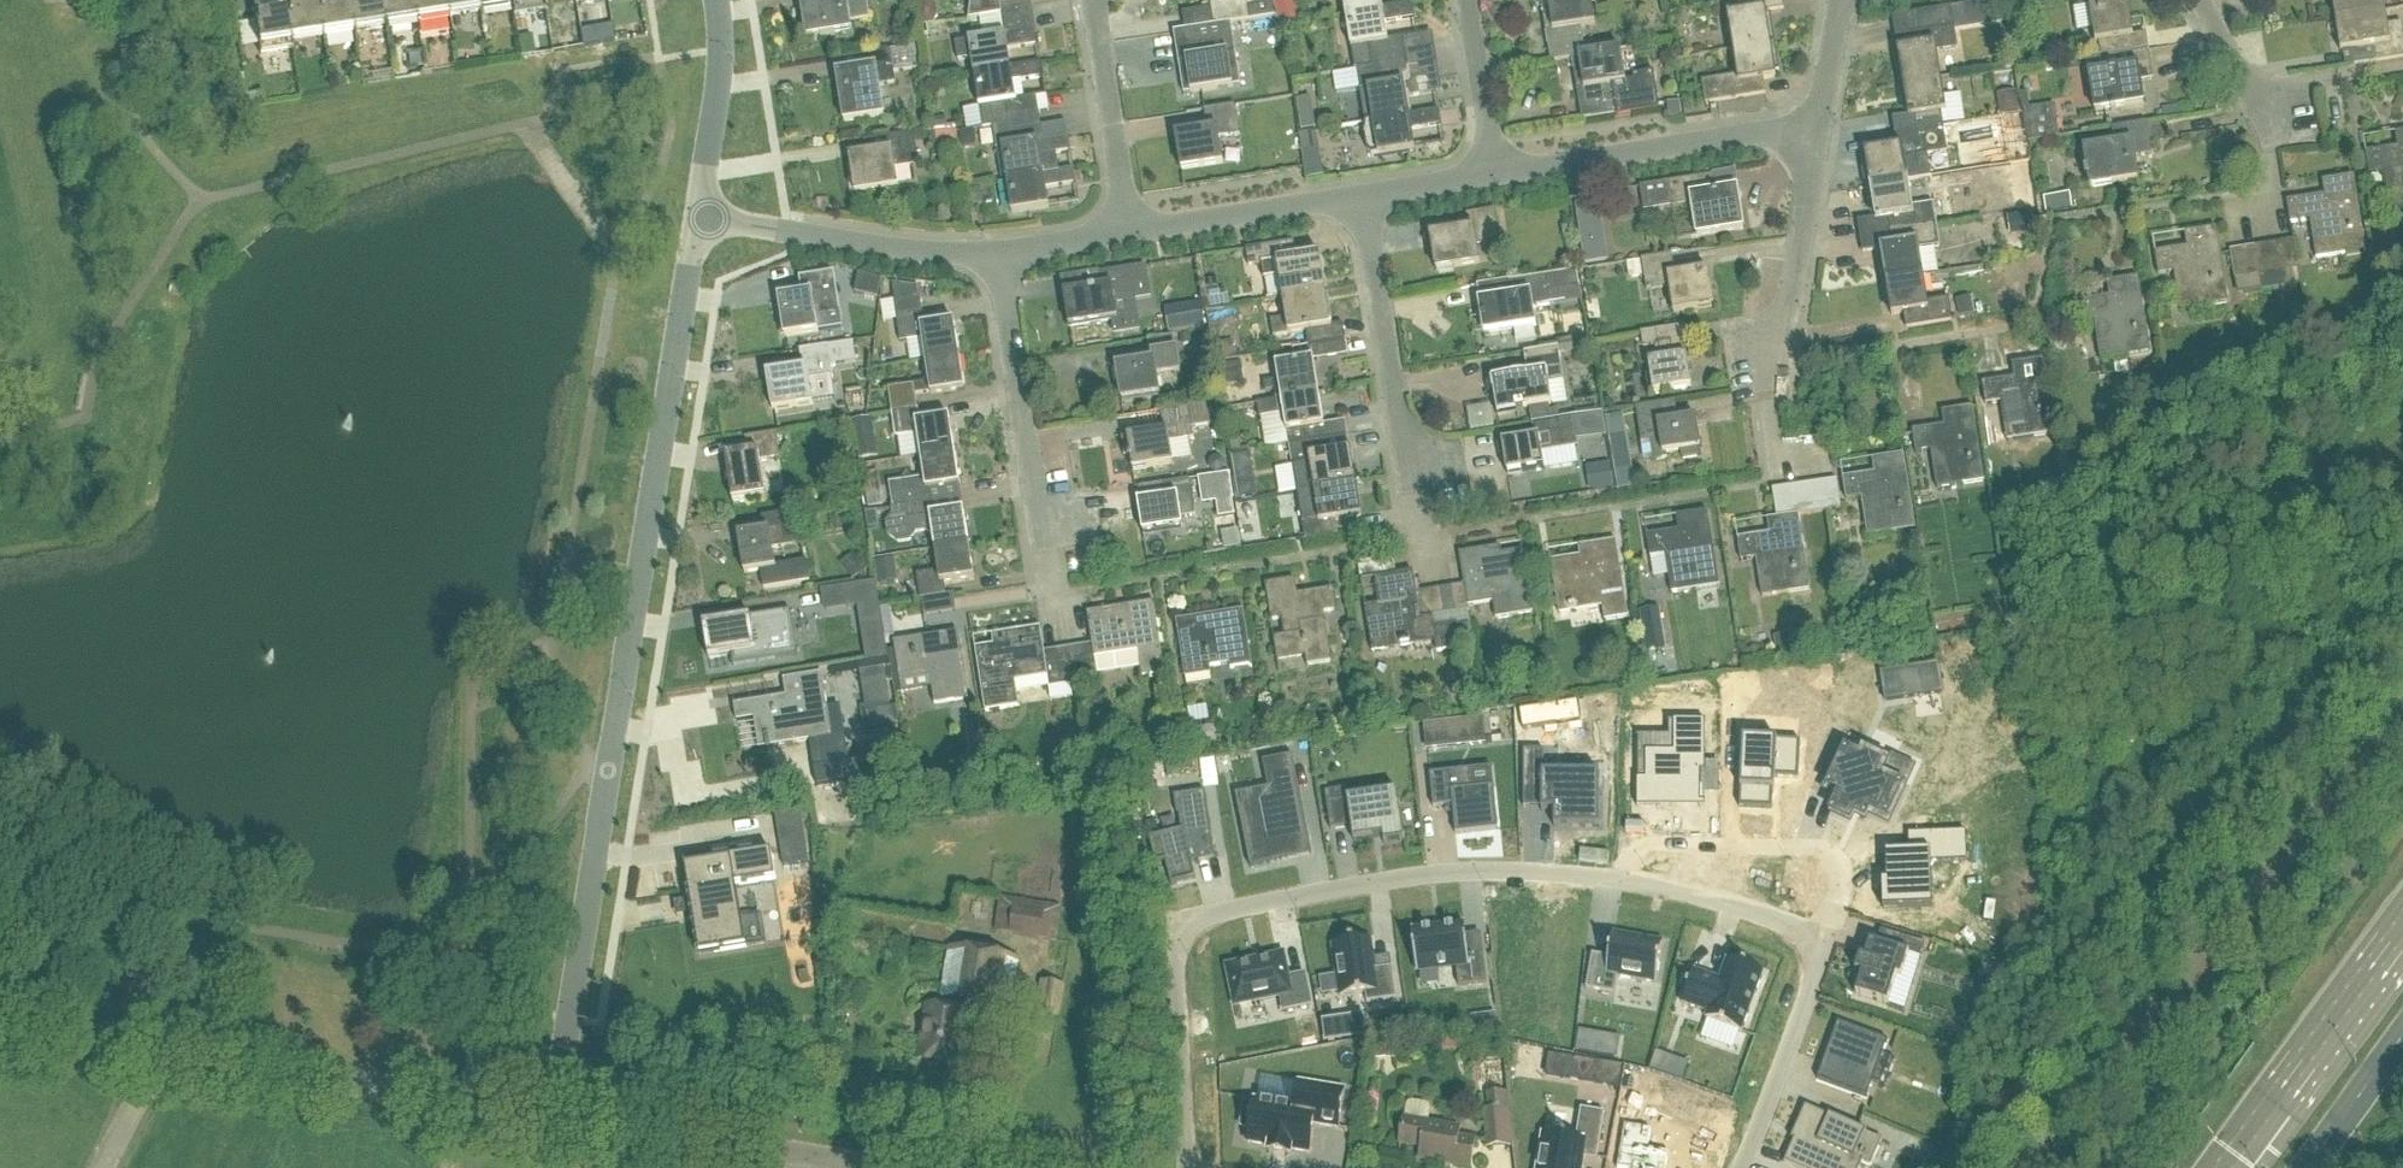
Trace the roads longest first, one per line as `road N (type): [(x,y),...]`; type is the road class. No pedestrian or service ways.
road 1 (unclassified): [(555,1115),(700,217)]
road 2 (residential): [(1621,879),(1432,876),(1193,921),(1177,947),(1189,1167)]
road 3 (unclassified): [(555,1115),(0,1026)]
road 4 (residential): [(1819,945),(1841,892),(1839,868),(1819,849),(1650,842),(1631,851),(1621,879)]
road 5 (residential): [(1497,173),(1819,121)]
road 6 (residential): [(700,217),(876,248),(999,252)]
road 7 (primary): [(2402,926),(2222,1167)]
road 8 (residential): [(1043,542),(999,252)]
road 9 (residential): [(1410,481),(1368,194)]
road 10 (residential): [(814,1158),(555,1115)]
road 11 (residential): [(1767,356),(1791,288),(1819,121)]
road 12 (residential): [(1133,231),(1368,194)]
road 13 (residential): [(1740,1167),(1803,1014),(1819,945)]
road 14 (residential): [(1133,231),(1095,0)]
road 15 (unclassified): [(700,217),(717,115),(720,0)]
road 16 (residential): [(1819,945),(1796,928),(1690,891),(1621,879)]
road 17 (residential): [(1497,173),(1470,0)]
road 18 (primary): [(2309,1167),(2402,1040)]
road 19 (residential): [(999,252),(1133,231)]
road 20 (residential): [(1368,194),(1497,173)]
road 21 (residential): [(1819,121),(1844,0)]

